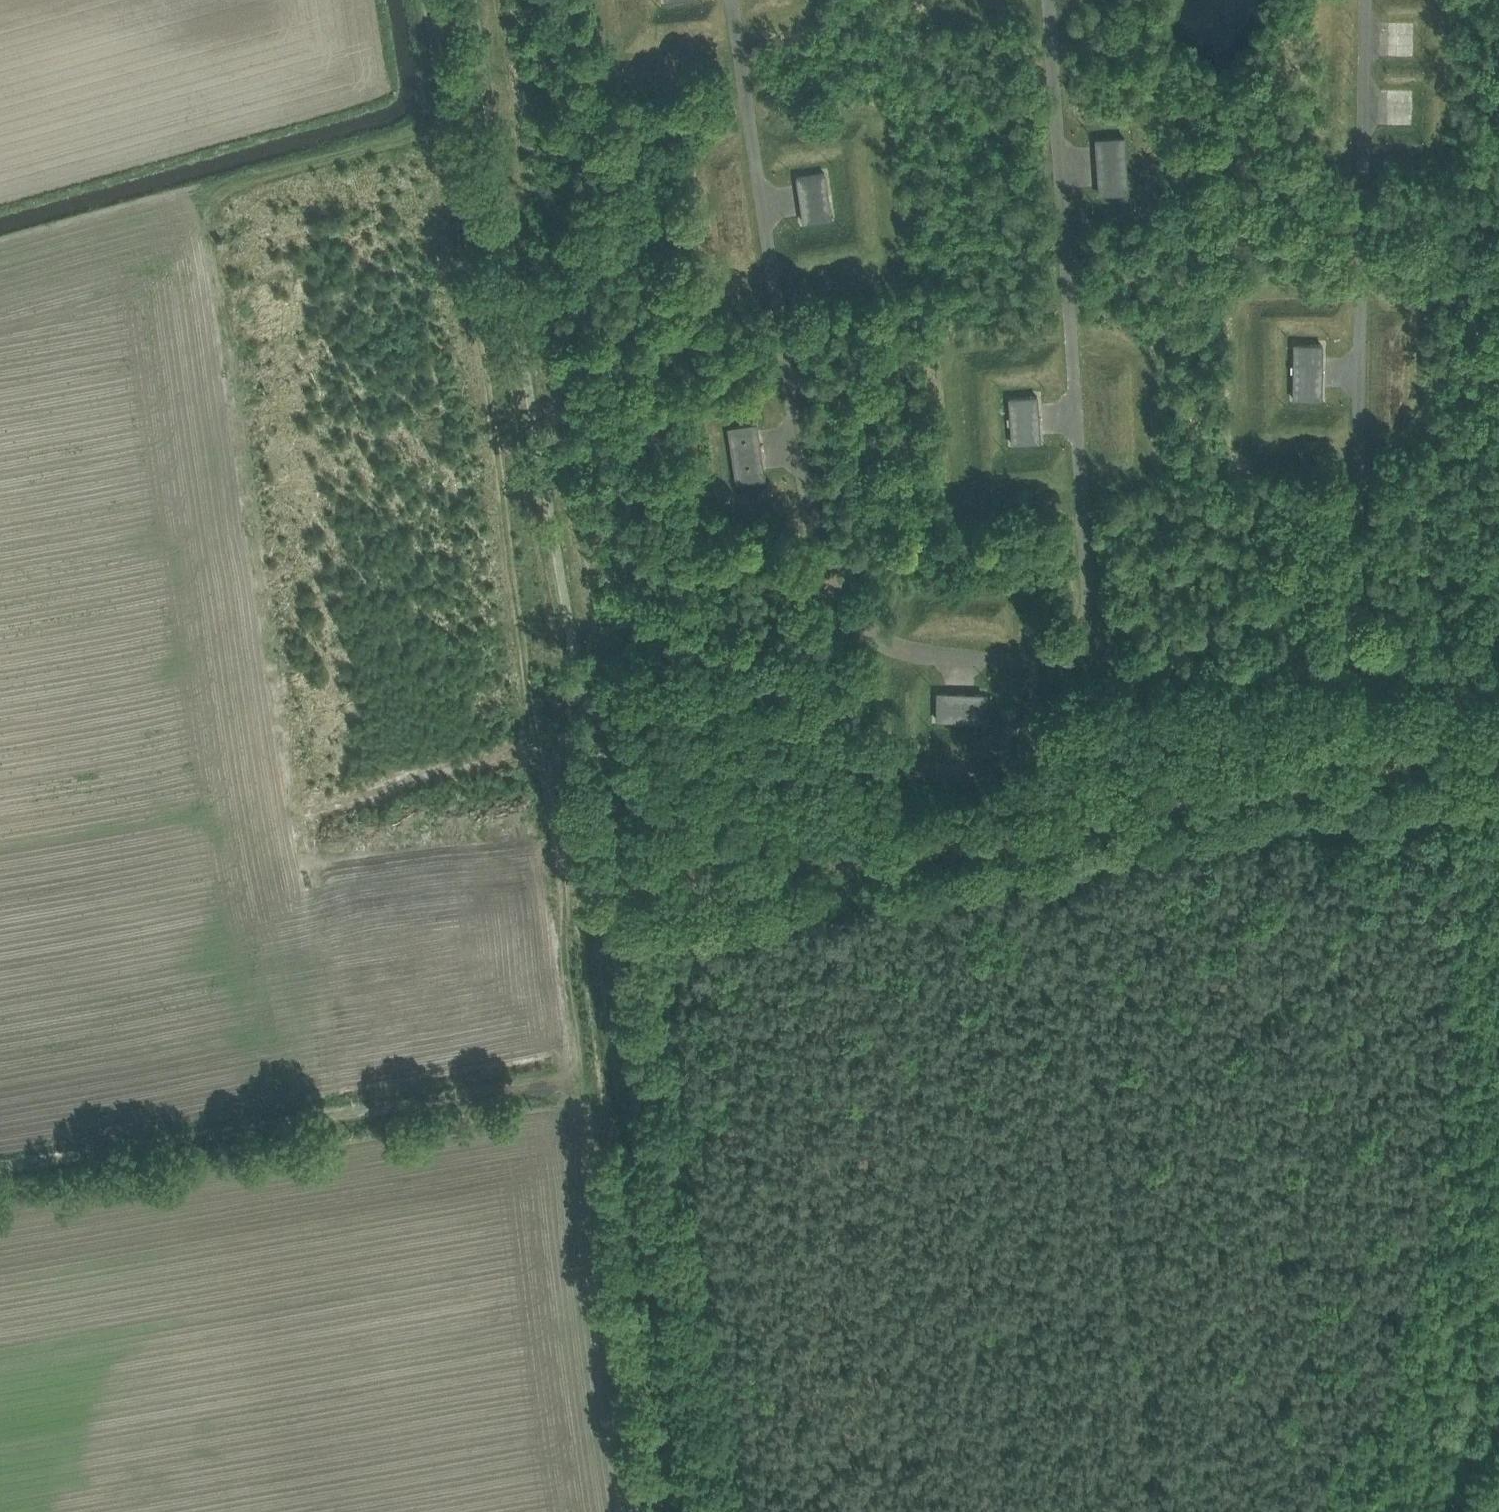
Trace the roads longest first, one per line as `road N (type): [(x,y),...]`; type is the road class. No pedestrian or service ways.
road 1 (track): [(578,1071),(413,0)]
road 2 (track): [(578,1071),(0,1166)]

